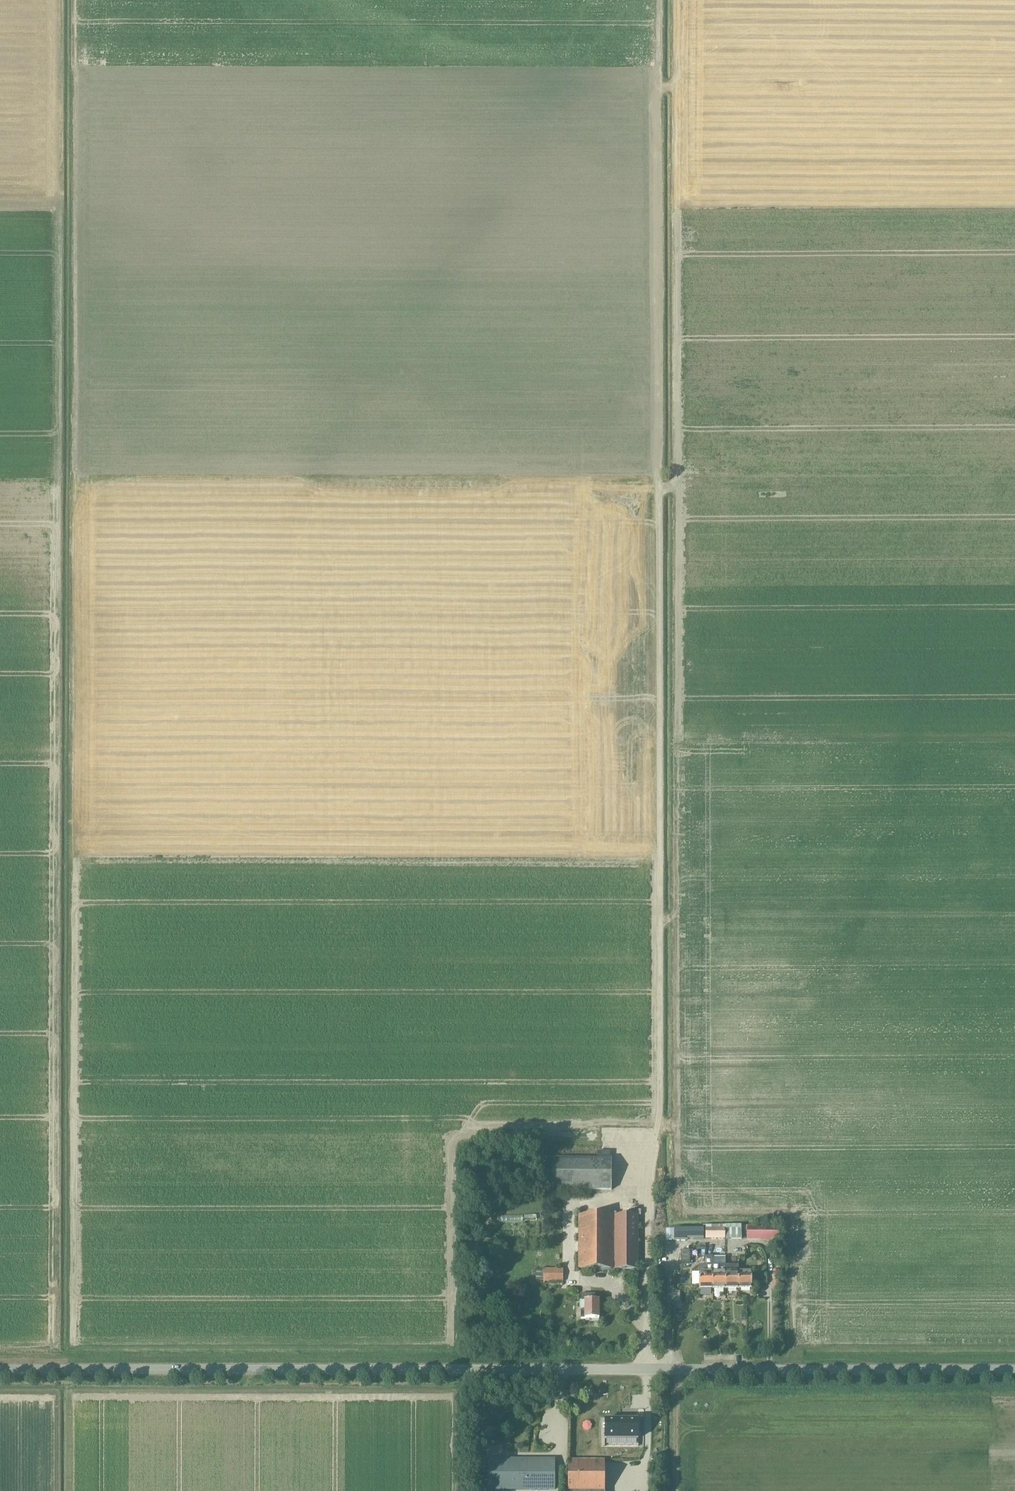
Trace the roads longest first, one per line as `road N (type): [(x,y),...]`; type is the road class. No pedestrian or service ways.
road 1 (unclassified): [(1014,1370),(0,1369)]

